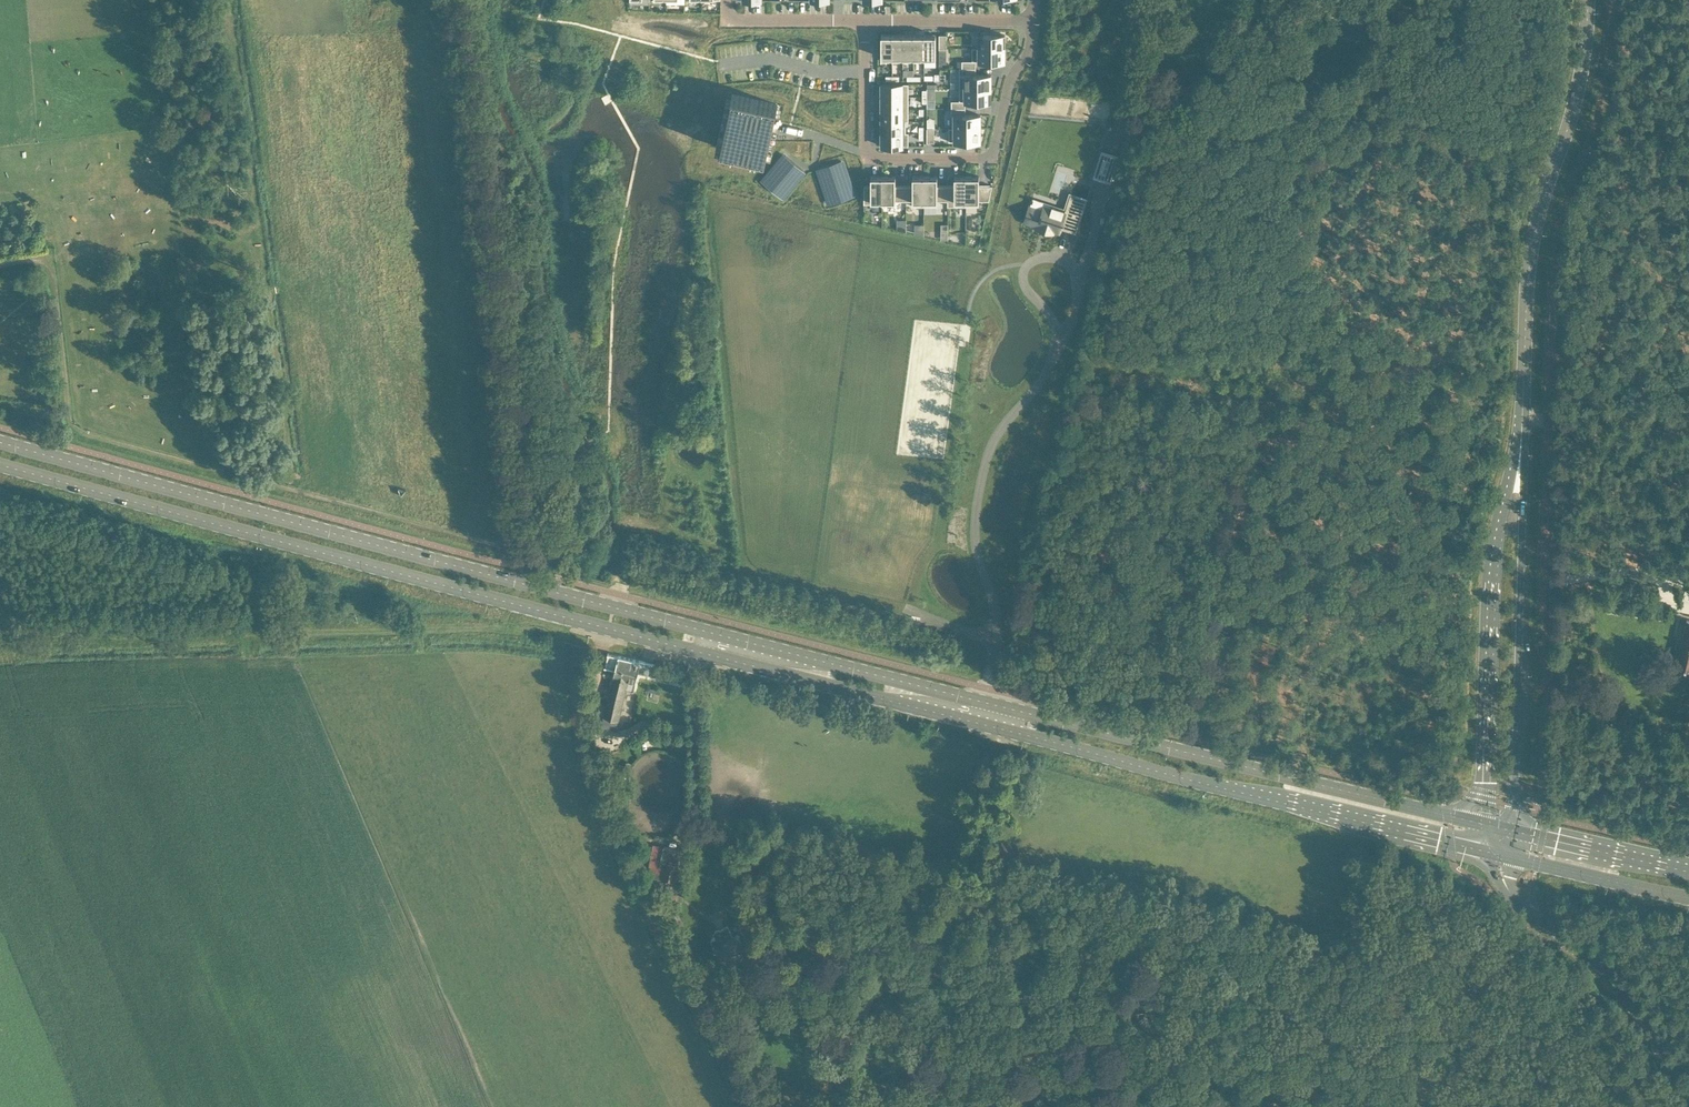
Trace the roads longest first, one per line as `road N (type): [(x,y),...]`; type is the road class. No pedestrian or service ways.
road 1 (secondary): [(722,635),(0,442)]
road 2 (secondary): [(0,465),(716,657)]
road 3 (track): [(0,267),(51,258),(74,427),(507,549),(532,572)]
road 4 (secondary): [(1002,728),(1486,851)]
road 5 (secondary): [(1486,824),(1010,708)]
road 6 (track): [(485,628),(0,643)]
road 7 (tertiary): [(1522,419),(1536,228),(1577,96),(1588,0)]
road 8 (tertiary): [(1513,830),(1522,419)]
road 9 (tertiary): [(1522,419),(1490,580),(1486,824)]
road 10 (residential): [(1032,19),(1030,52),(984,158),(869,155),(864,20)]
road 11 (secondary): [(1010,708),(722,635)]
road 12 (secondary): [(716,657),(1002,728)]
road 13 (tertiary): [(1688,1100),(1596,960),(1510,890)]
road 14 (unclassified): [(1546,627),(1548,420)]
road 15 (secondary): [(1511,857),(1688,899)]
road 16 (secondary): [(1688,872),(1513,830)]
road 17 (residential): [(864,20),(1032,19)]
road 18 (residential): [(741,21),(864,20)]

